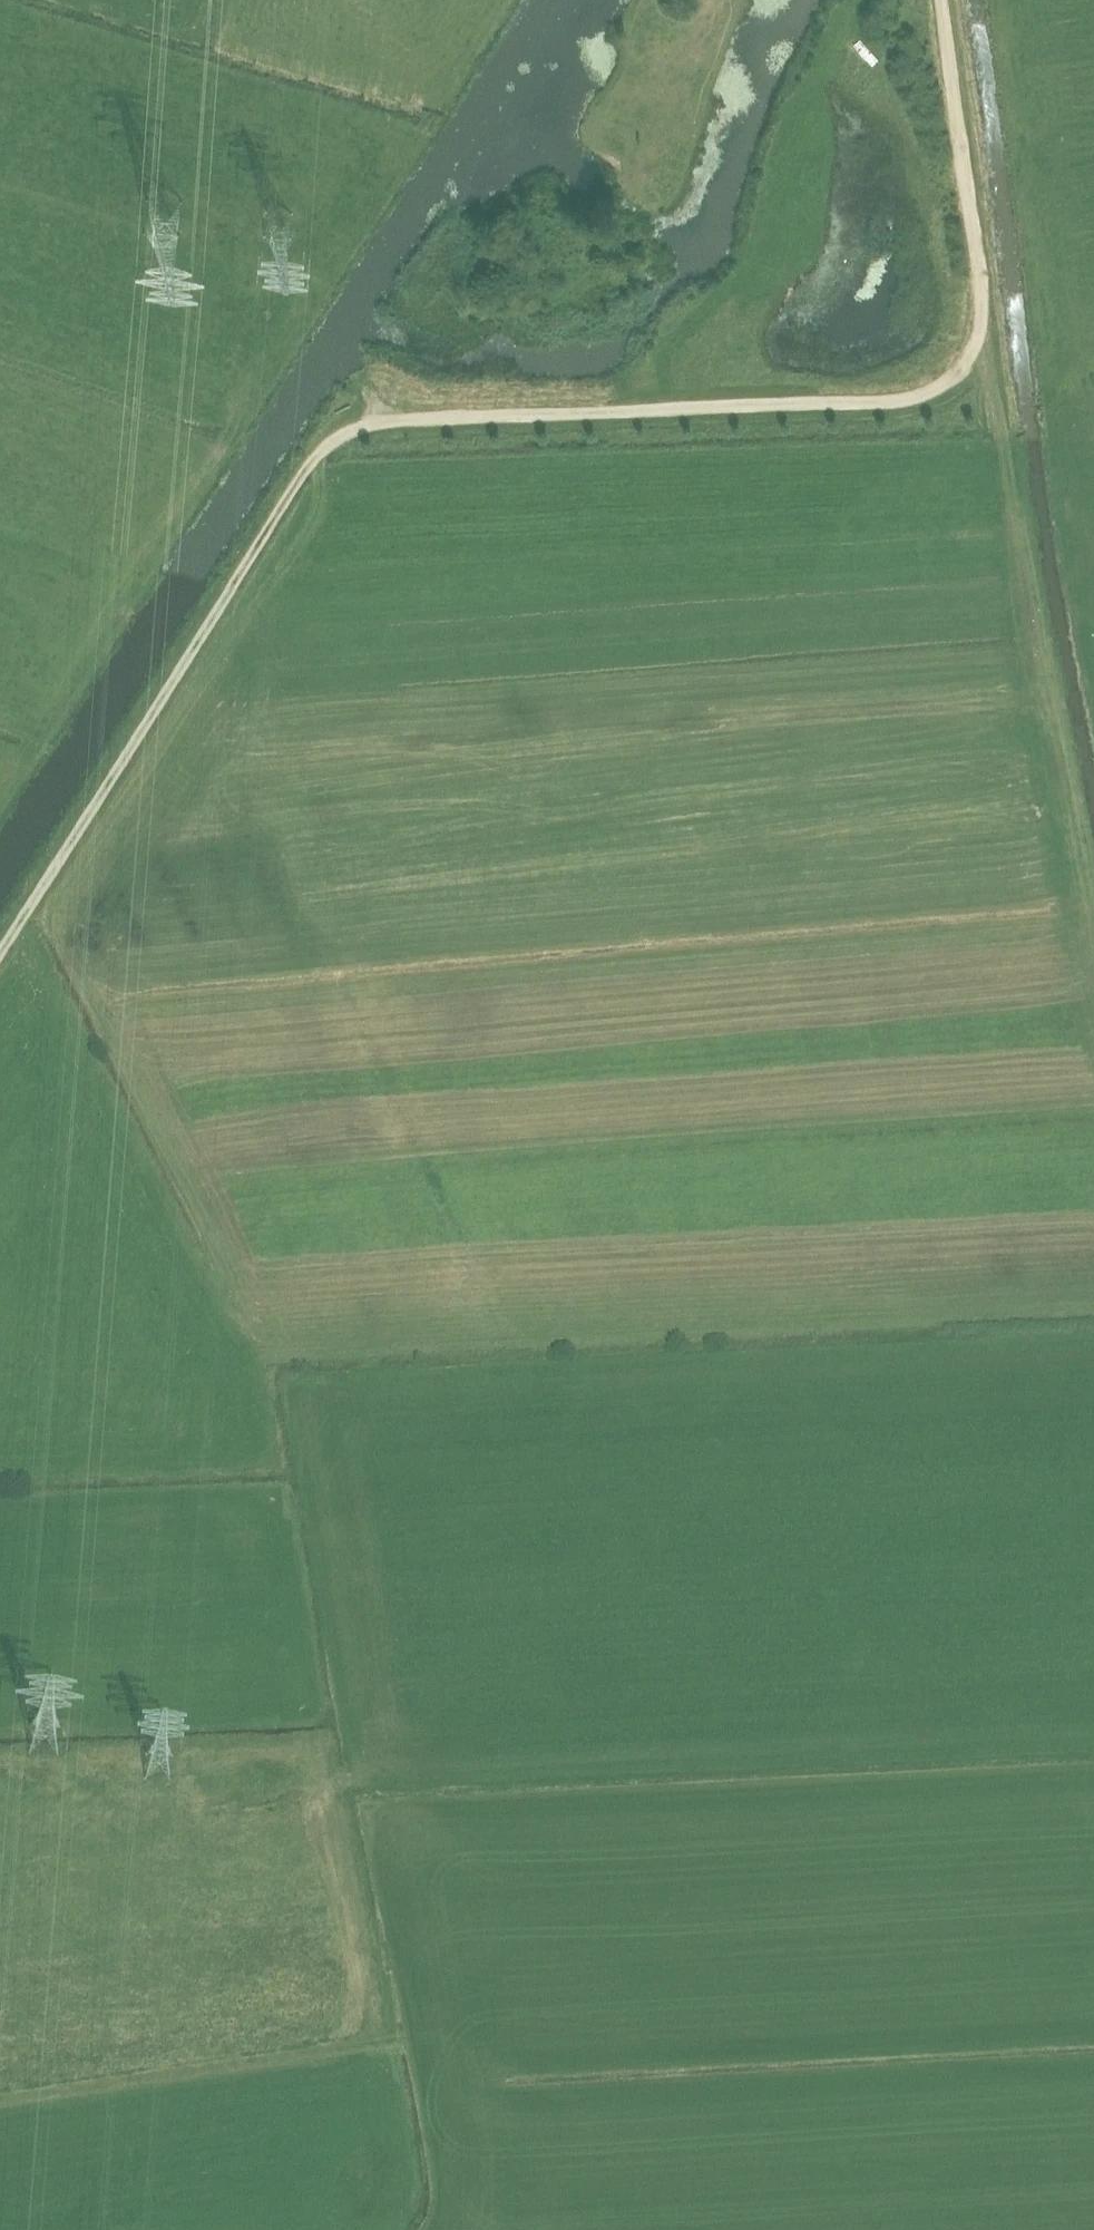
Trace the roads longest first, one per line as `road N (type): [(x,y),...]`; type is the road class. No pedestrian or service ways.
road 1 (track): [(939,0),(979,279),(980,319),(959,367),(922,394),(865,403),(376,418),(332,436),(0,957)]

